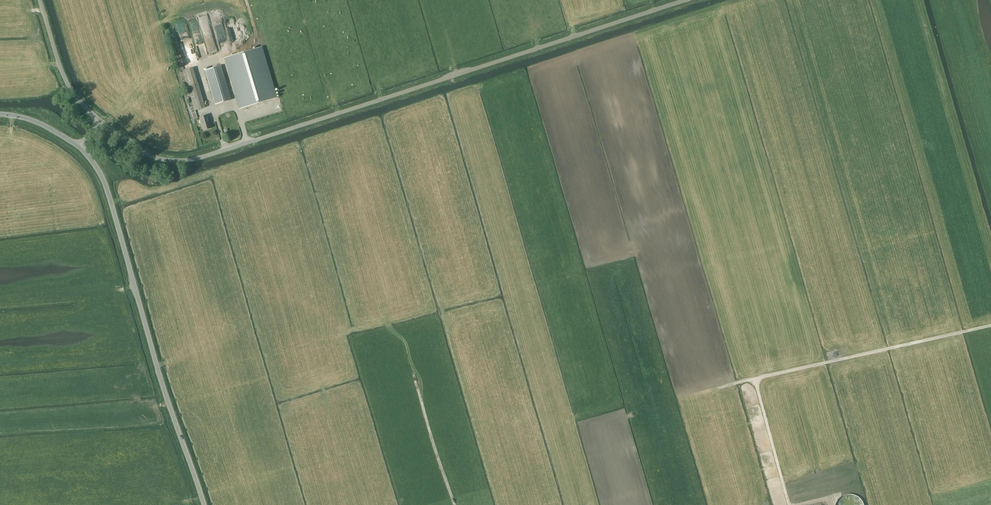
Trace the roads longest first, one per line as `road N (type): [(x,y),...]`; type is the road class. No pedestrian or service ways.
road 1 (unclassified): [(247,142),(685,0)]
road 2 (unclassified): [(79,146),(107,189),(204,504)]
road 3 (track): [(990,325),(760,378)]
road 4 (unclassified): [(100,120),(159,159),(225,149)]
road 5 (unclassified): [(100,120),(69,86),(40,0)]
road 6 (track): [(415,376),(455,504)]
road 7 (track): [(760,378),(790,504)]

